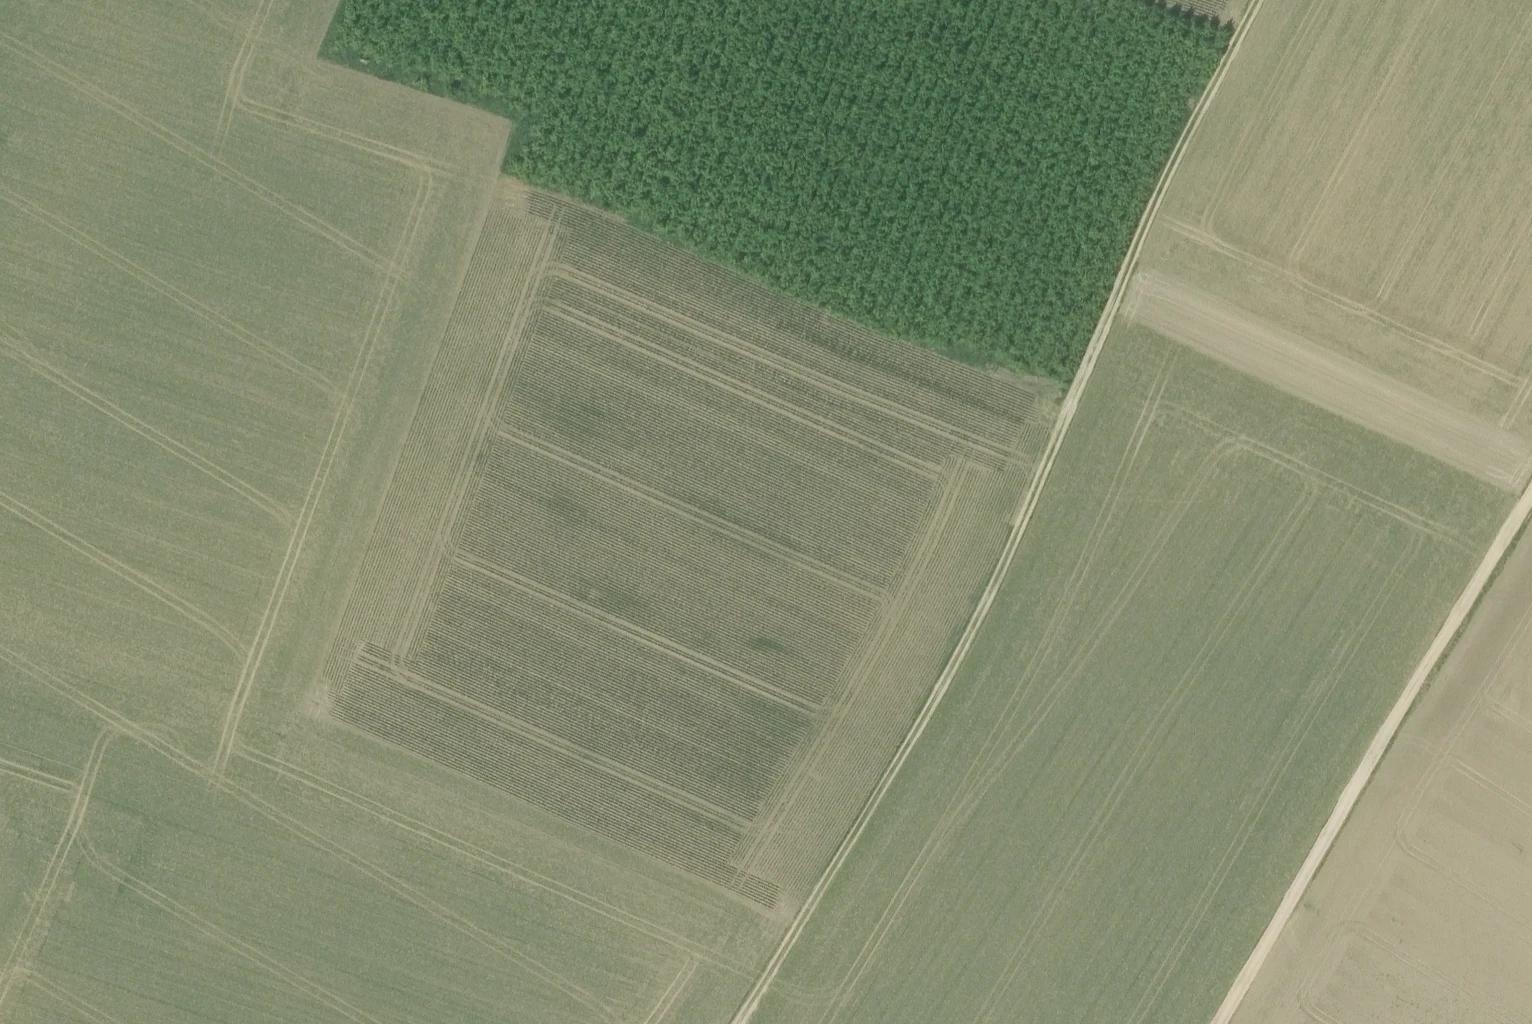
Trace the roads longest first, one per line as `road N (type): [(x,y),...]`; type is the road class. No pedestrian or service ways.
road 1 (track): [(733,1023),(978,609),(1186,119),(1252,0)]
road 2 (track): [(1531,482),(1211,1023)]

